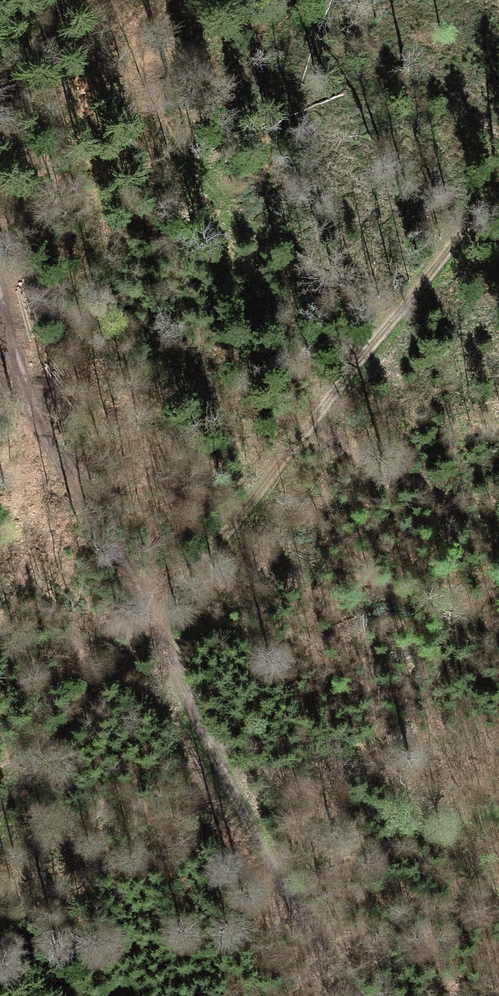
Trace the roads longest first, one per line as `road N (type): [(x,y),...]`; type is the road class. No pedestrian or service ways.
road 1 (track): [(498,182),(0,817)]
road 2 (track): [(357,995),(261,838),(153,620),(37,422),(0,328)]
road 3 (track): [(317,417),(498,541)]
road 4 (track): [(70,0),(0,118)]

